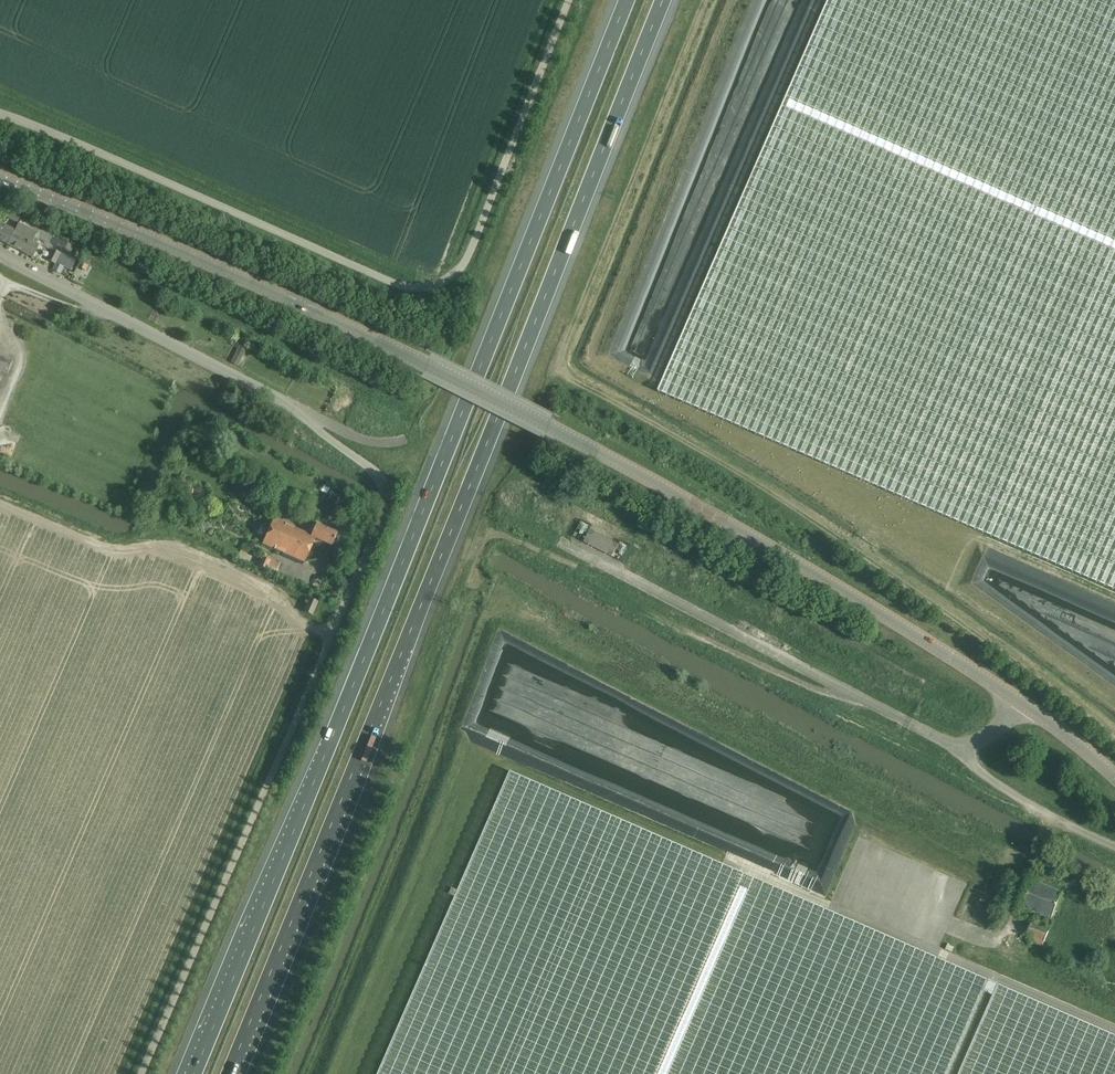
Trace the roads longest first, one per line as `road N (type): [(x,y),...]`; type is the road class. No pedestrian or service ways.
road 1 (motorway): [(229,1073),(663,0)]
road 2 (motorway): [(627,0),(194,1073)]
road 3 (unclassified): [(1016,704),(923,638),(603,455),(306,308),(0,177)]
road 4 (unclassified): [(141,1073),(387,493),(383,481),(297,411),(0,258)]
road 5 (track): [(1114,691),(1034,627),(618,401),(597,371),(591,340),(601,301),(724,0)]
road 6 (unclassified): [(0,114),(394,284),(435,285),(458,272),(471,251),(570,0)]
road 7 (unclassified): [(956,749),(525,526)]
road 8 (unclassified): [(1114,841),(1043,808),(956,749)]
road 9 (unclassified): [(1114,780),(1016,704)]

